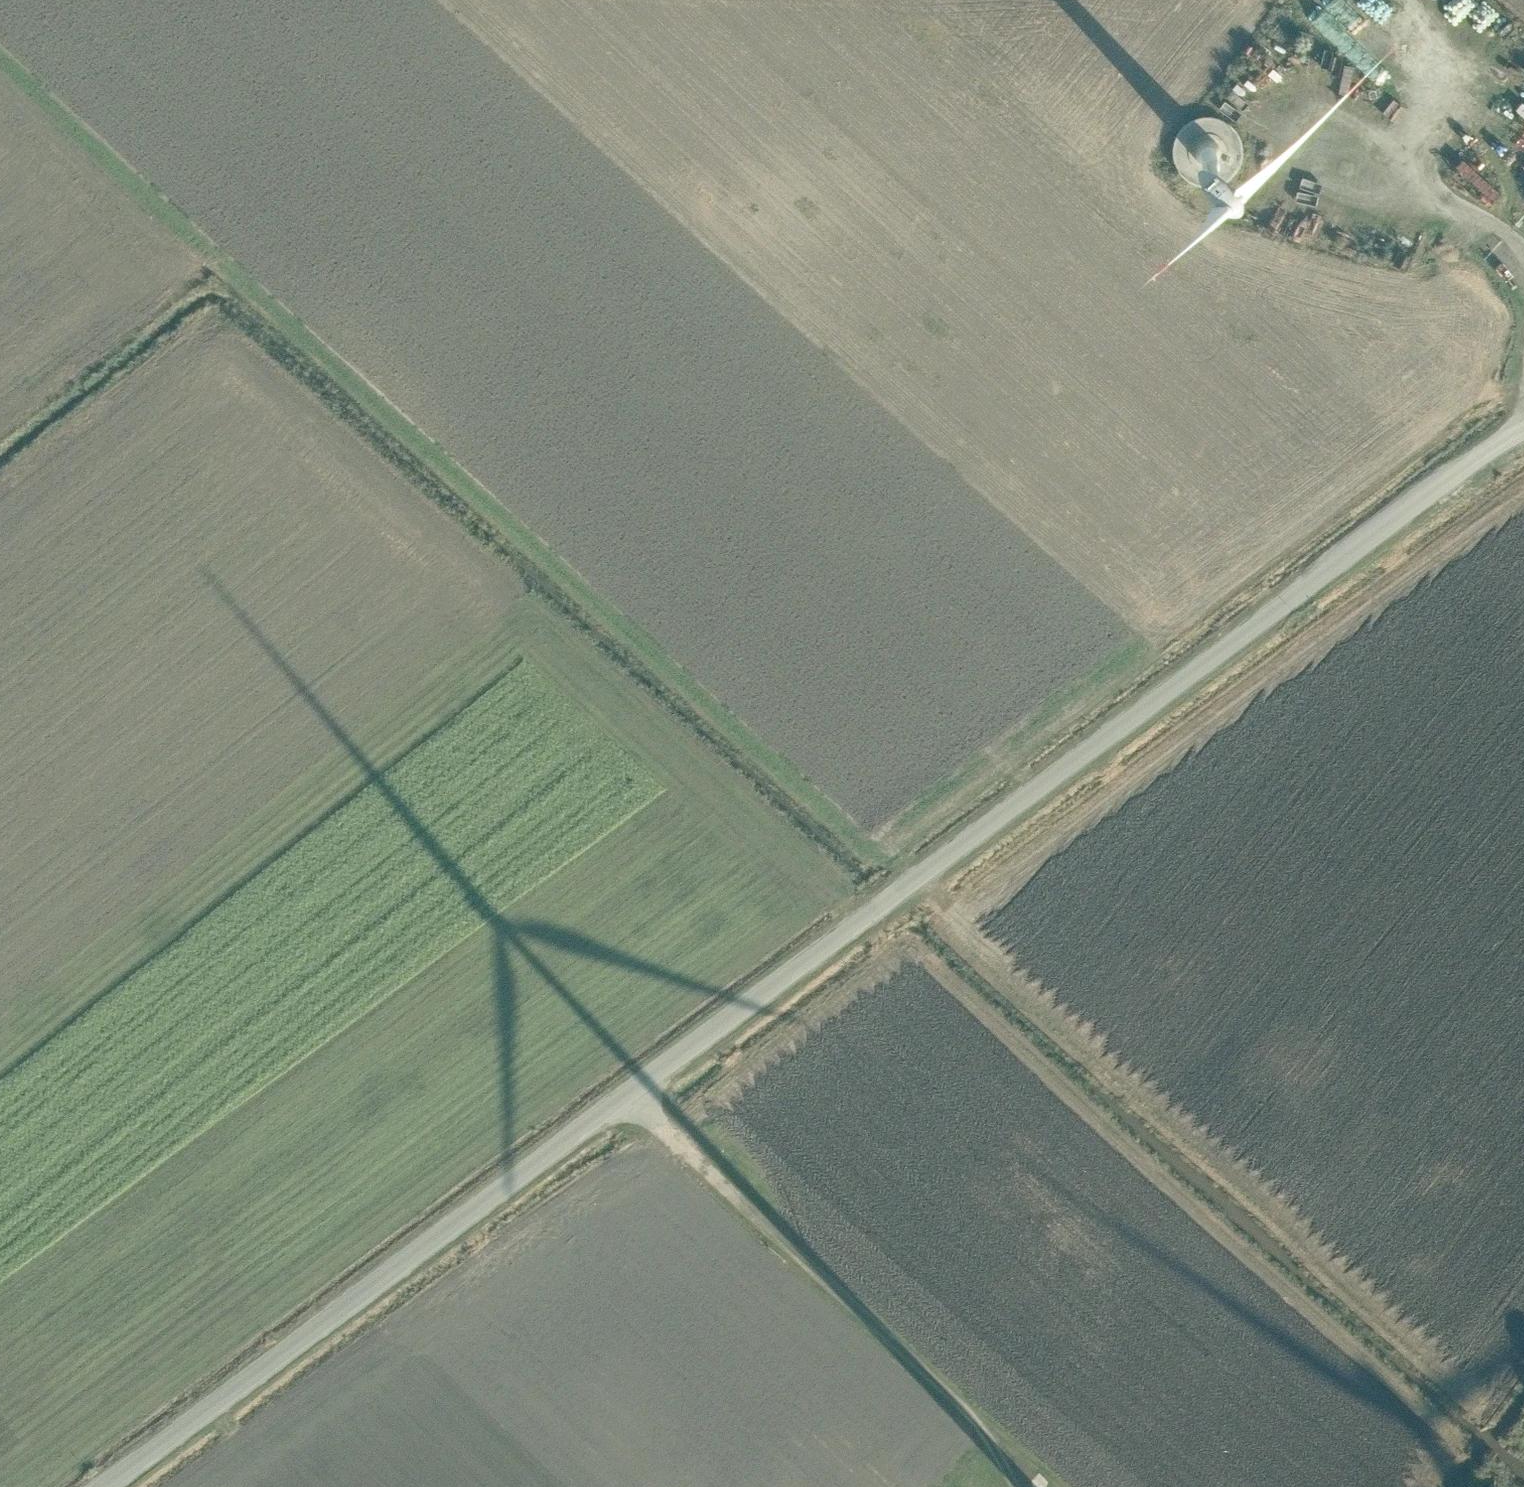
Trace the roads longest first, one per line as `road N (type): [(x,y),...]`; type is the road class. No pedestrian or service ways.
road 1 (unclassified): [(106,1486),(665,1073),(1426,476),(1523,422)]
road 2 (track): [(1039,1486),(626,1102)]

